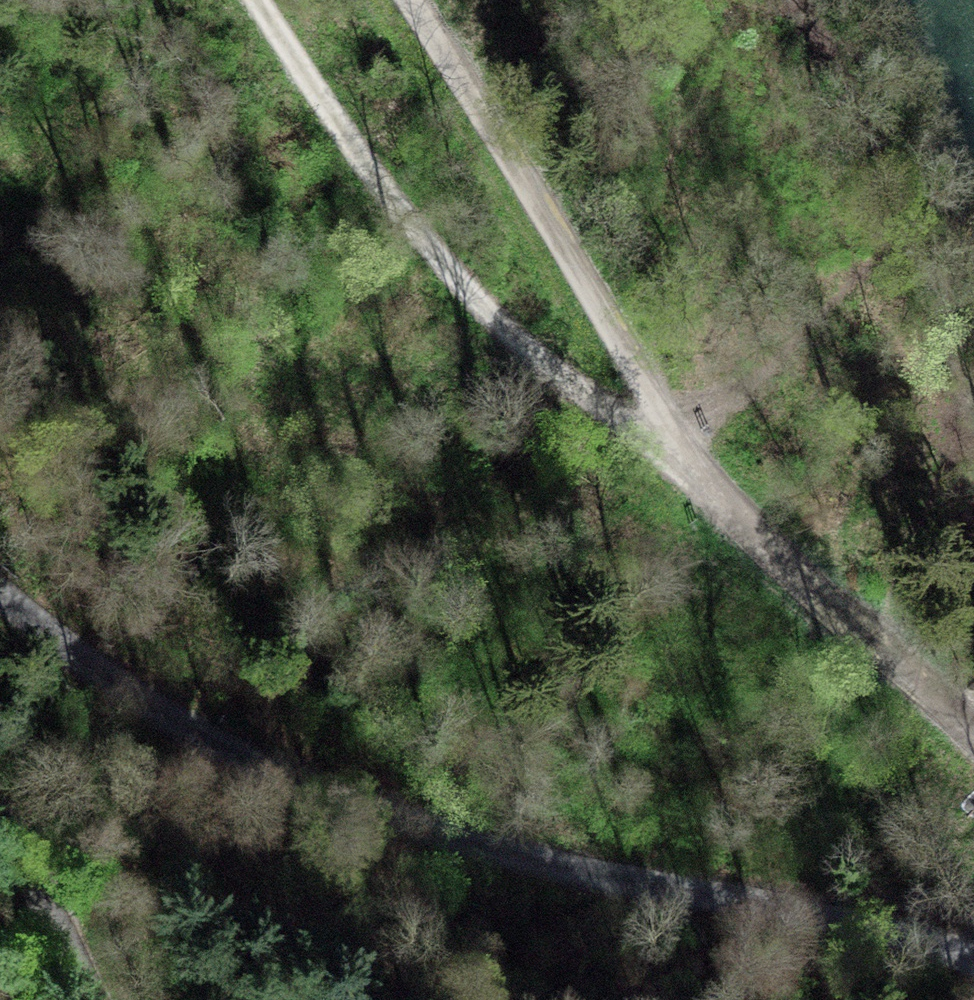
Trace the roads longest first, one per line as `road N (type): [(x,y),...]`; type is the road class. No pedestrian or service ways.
road 1 (unclassified): [(973,960),(782,905),(632,886),(435,833),(263,770),(0,597)]
road 2 (track): [(716,490),(572,384),(460,281),(345,133),(258,0)]
road 3 (track): [(413,0),(716,490)]
road 4 (track): [(716,490),(973,729)]
road 5 (unclassified): [(0,815),(100,999)]

